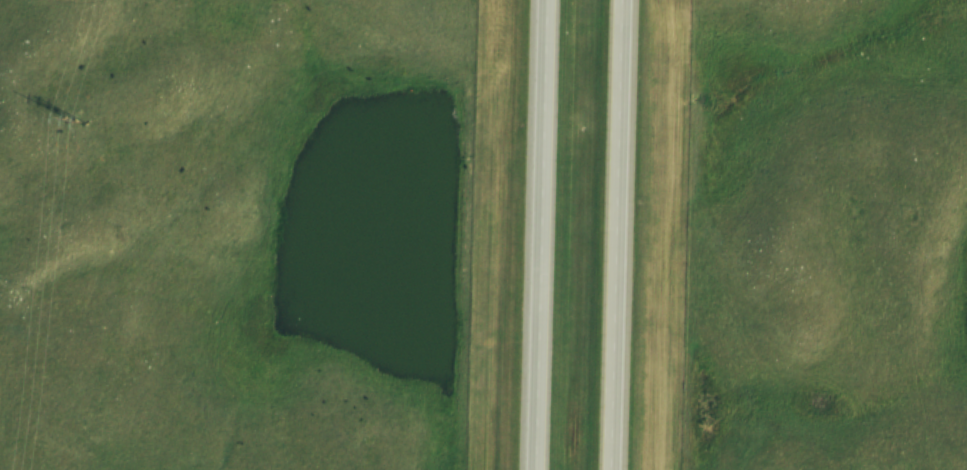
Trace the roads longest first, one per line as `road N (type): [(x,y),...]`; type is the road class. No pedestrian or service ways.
road 1 (motorway): [(549,0),(539,469)]
road 2 (motorway): [(624,469),(634,0)]

